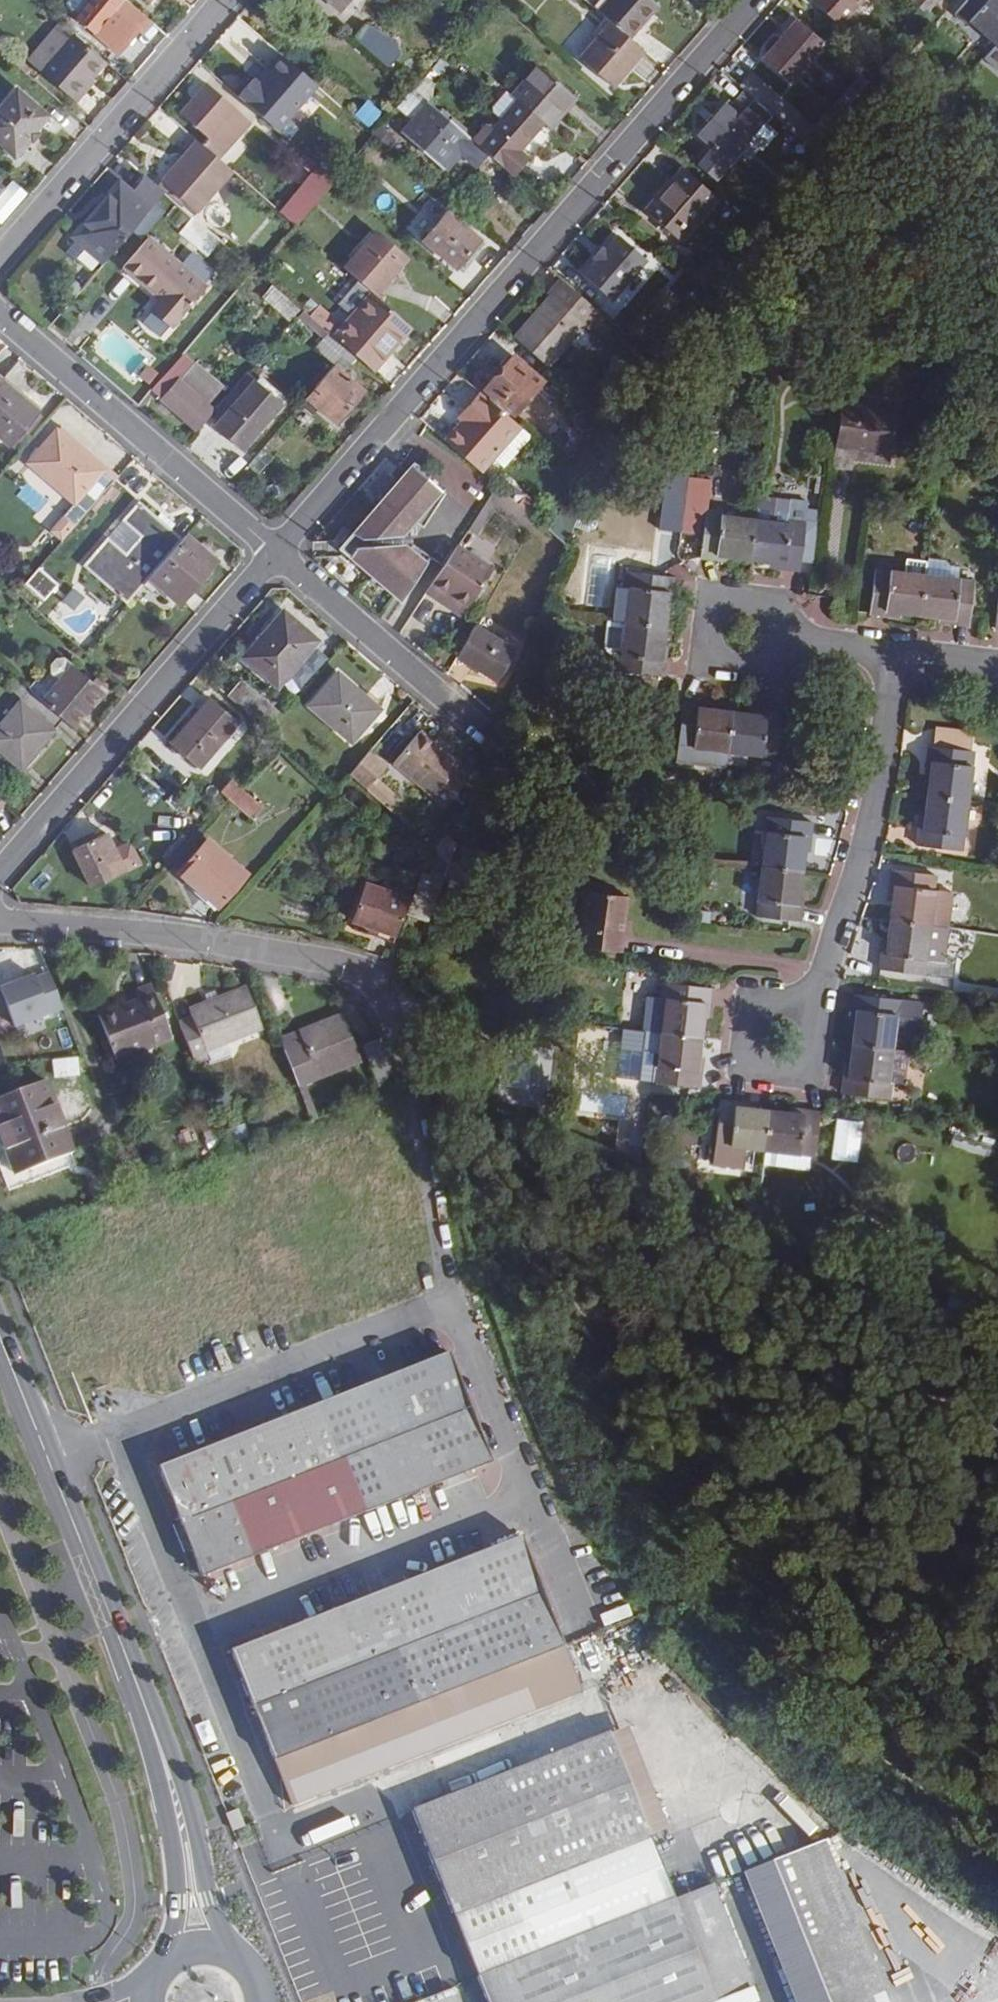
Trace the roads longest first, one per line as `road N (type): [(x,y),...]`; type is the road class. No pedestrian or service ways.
road 1 (residential): [(280,555),(756,0)]
road 2 (secondary): [(0,1340),(172,1787),(200,1947)]
road 3 (residential): [(390,1024),(377,980),(343,964),(146,932),(0,921)]
road 4 (residential): [(0,878),(280,555)]
road 5 (residential): [(780,1040),(810,1004),(870,827),(891,653)]
road 6 (residential): [(0,314),(280,555)]
road 7 (residential): [(223,0),(0,258)]
road 8 (residential): [(280,555),(479,728)]
road 9 (residential): [(742,635),(891,653)]

